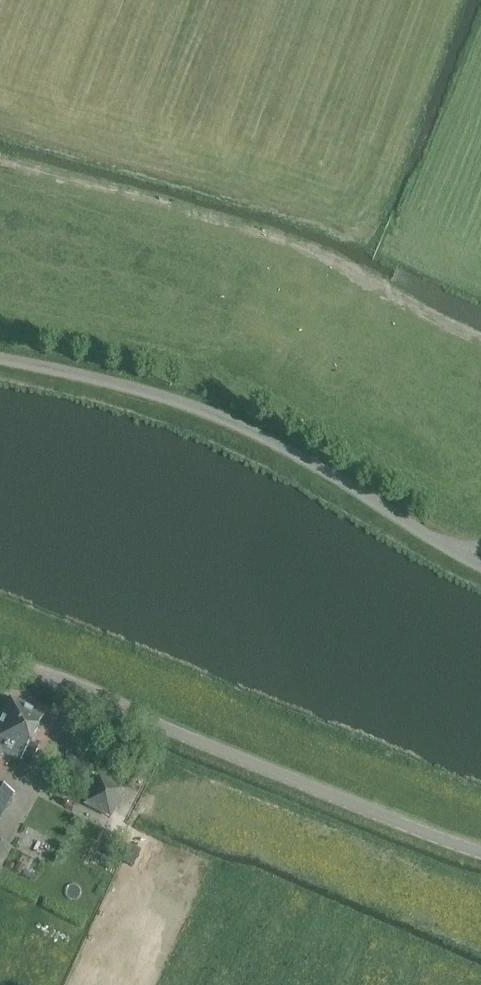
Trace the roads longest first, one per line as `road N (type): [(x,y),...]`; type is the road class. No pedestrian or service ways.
road 1 (unclassified): [(480,565),(213,413),(0,358)]
road 2 (tertiary): [(480,851),(0,660)]

